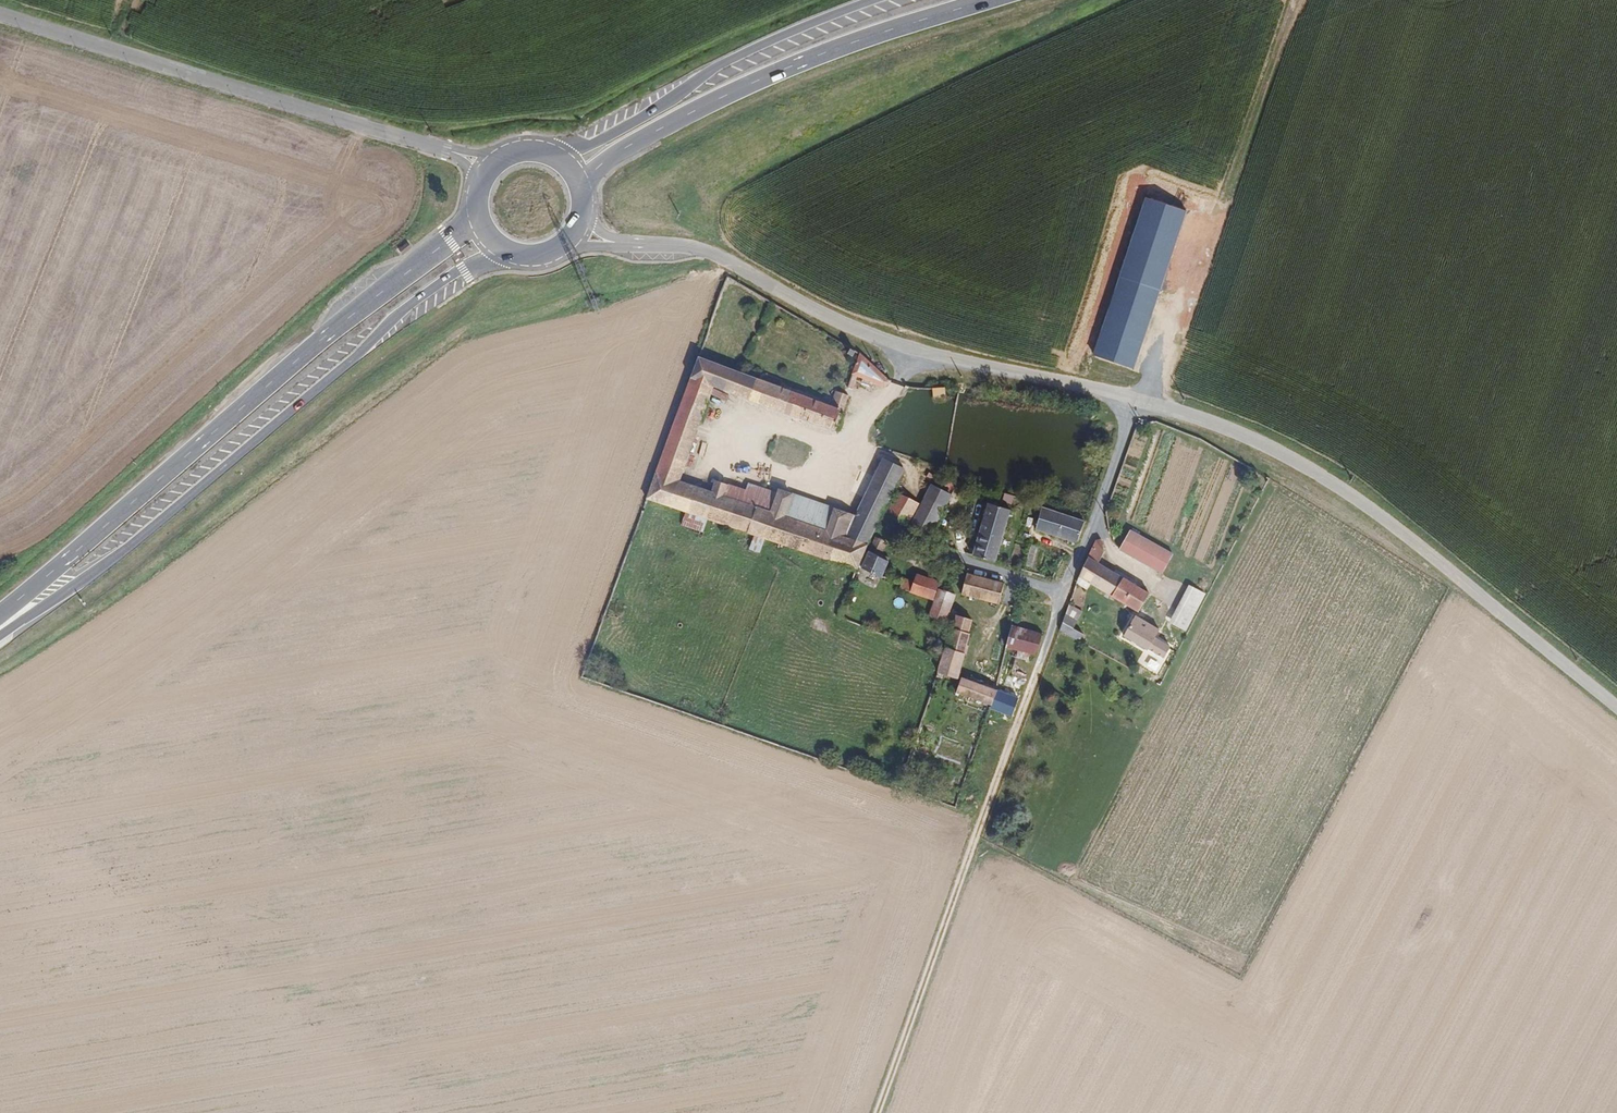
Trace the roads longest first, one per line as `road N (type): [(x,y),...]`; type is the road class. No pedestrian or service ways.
road 1 (primary): [(0,636),(128,547),(402,312),(462,268),(520,253)]
road 2 (primary): [(478,211),(0,613)]
road 3 (tertiary): [(1616,708),(1356,499),(1253,443),(1137,398)]
road 4 (tertiary): [(1137,398),(862,333),(694,248),(609,242)]
road 5 (tertiary): [(457,154),(0,14)]
road 6 (track): [(875,1112),(1036,669)]
road 7 (primary): [(581,192),(620,152),(686,114),(794,65),(988,0)]
road 8 (track): [(1137,398),(1291,0)]
road 9 (primary): [(873,0),(717,66),(594,143),(552,154)]
road 10 (residential): [(1065,592),(1137,398)]
road 11 (unclassified): [(941,555),(1065,592)]

